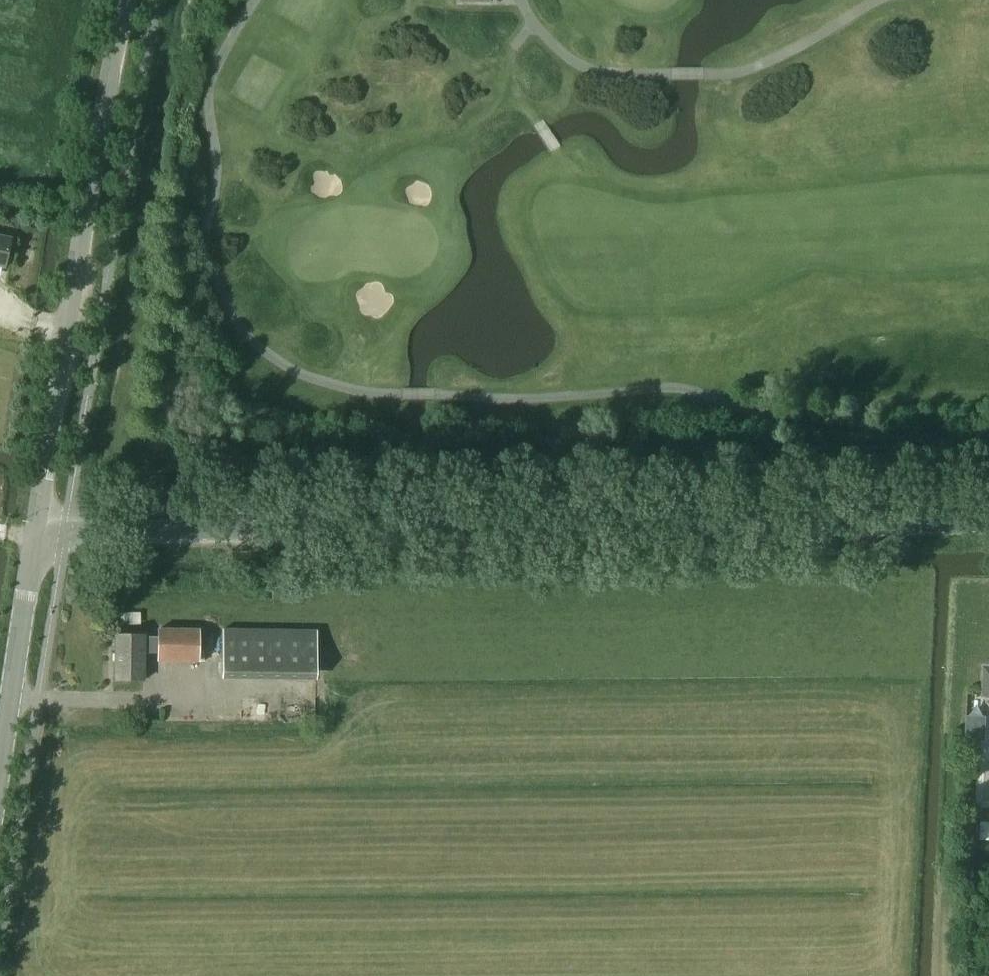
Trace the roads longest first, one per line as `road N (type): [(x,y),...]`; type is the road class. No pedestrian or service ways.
road 1 (unclassified): [(988,521),(38,526)]
road 2 (tertiary): [(38,526),(125,0)]
road 3 (tertiary): [(0,775),(38,526)]

